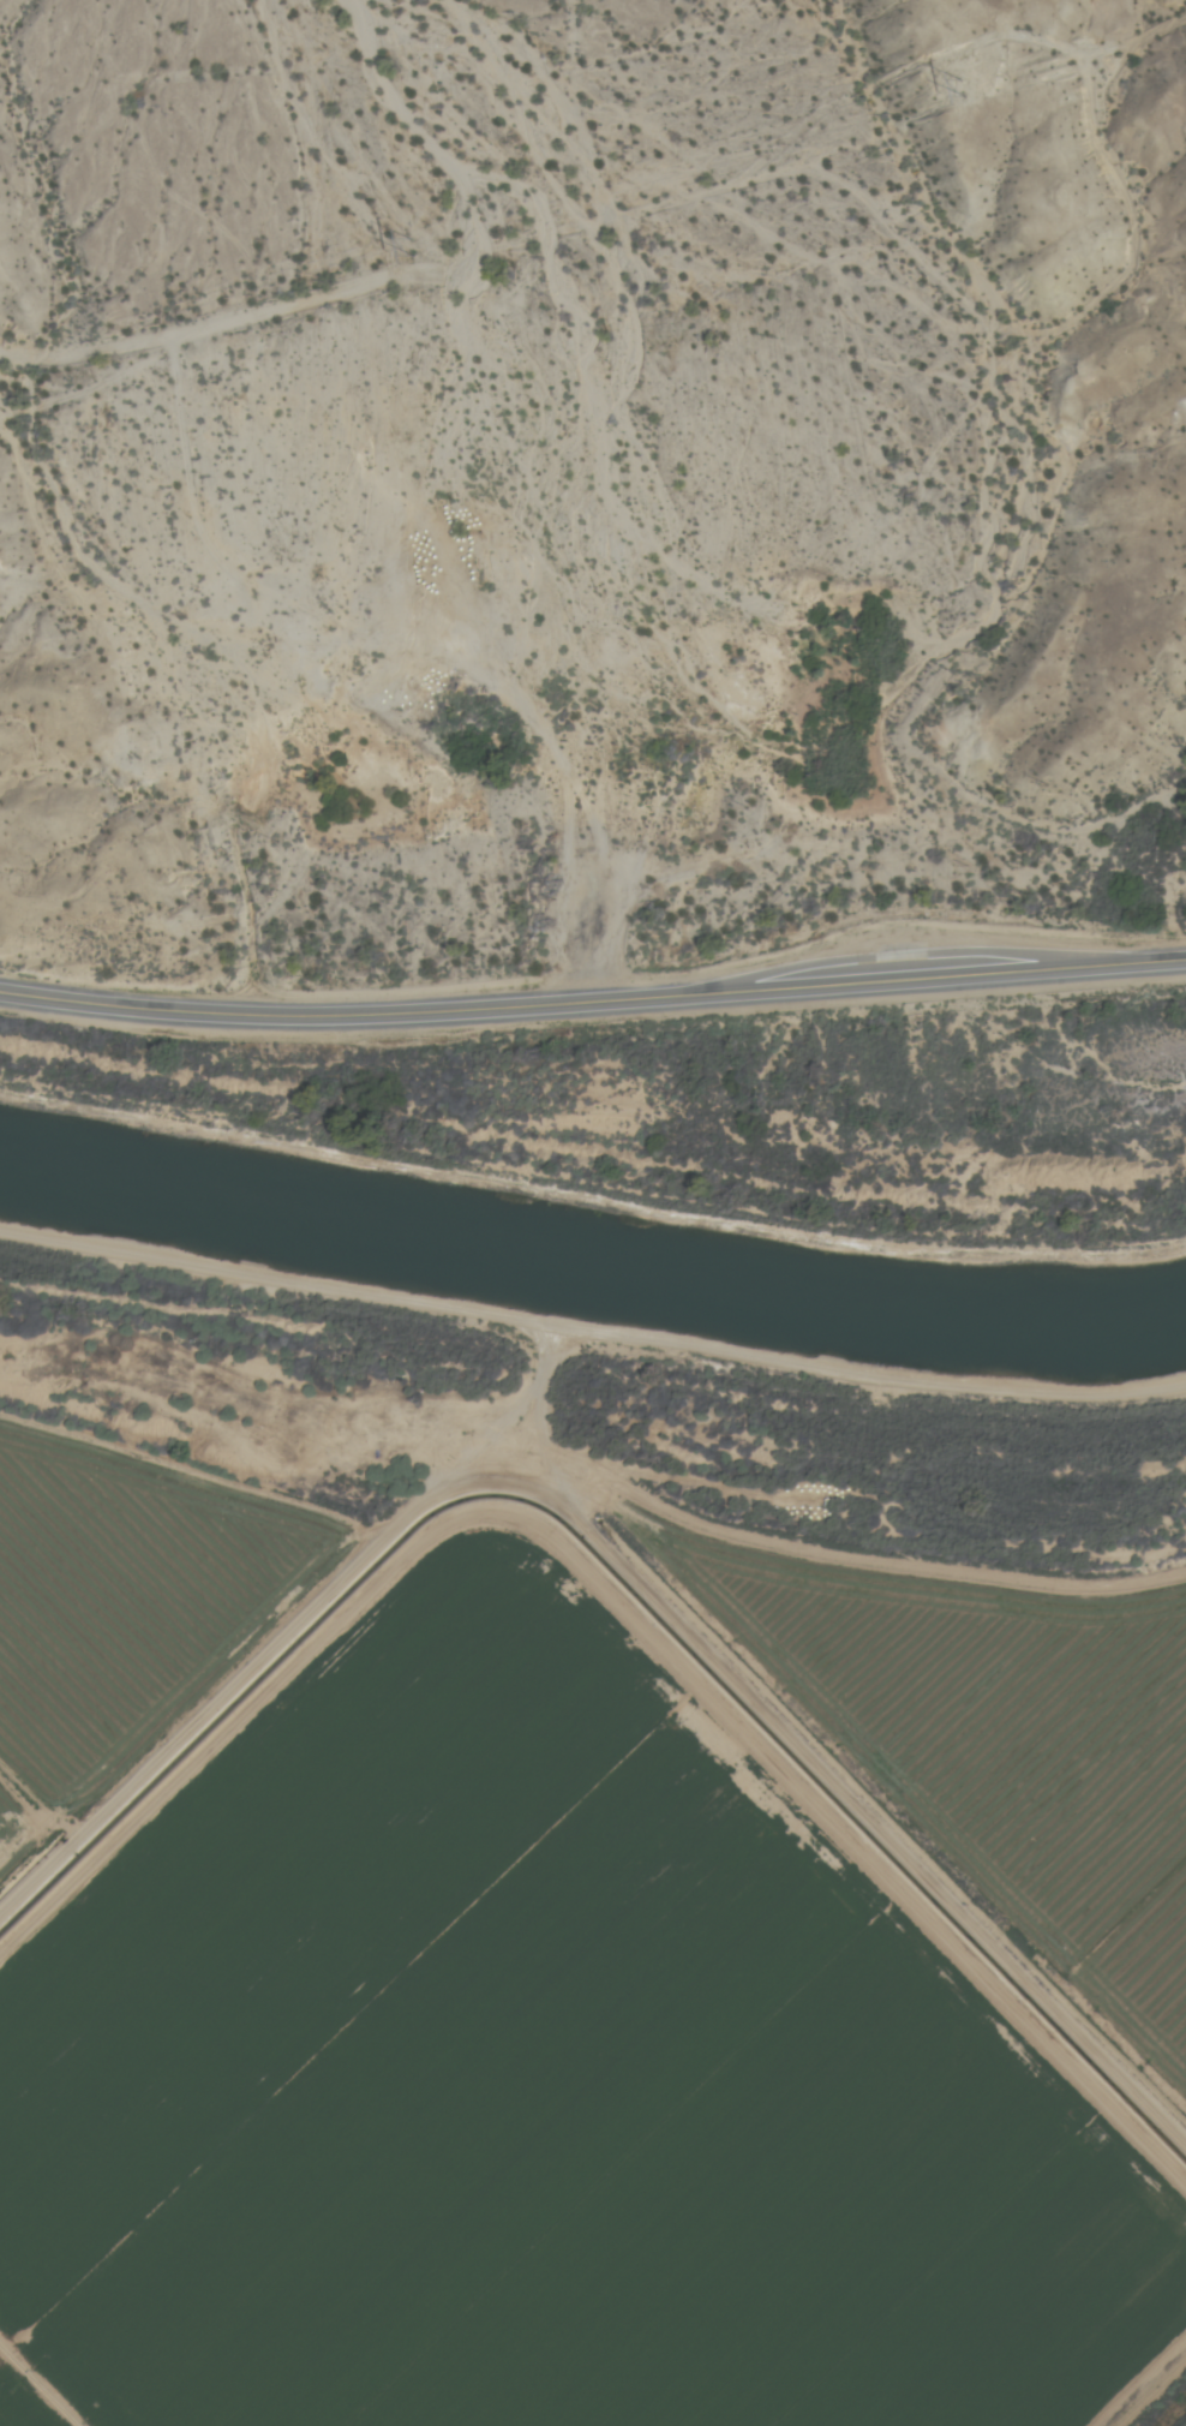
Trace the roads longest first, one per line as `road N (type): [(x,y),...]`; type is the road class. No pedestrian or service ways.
road 1 (trunk): [(0,994),(222,1017),(364,1018),(1185,959)]

